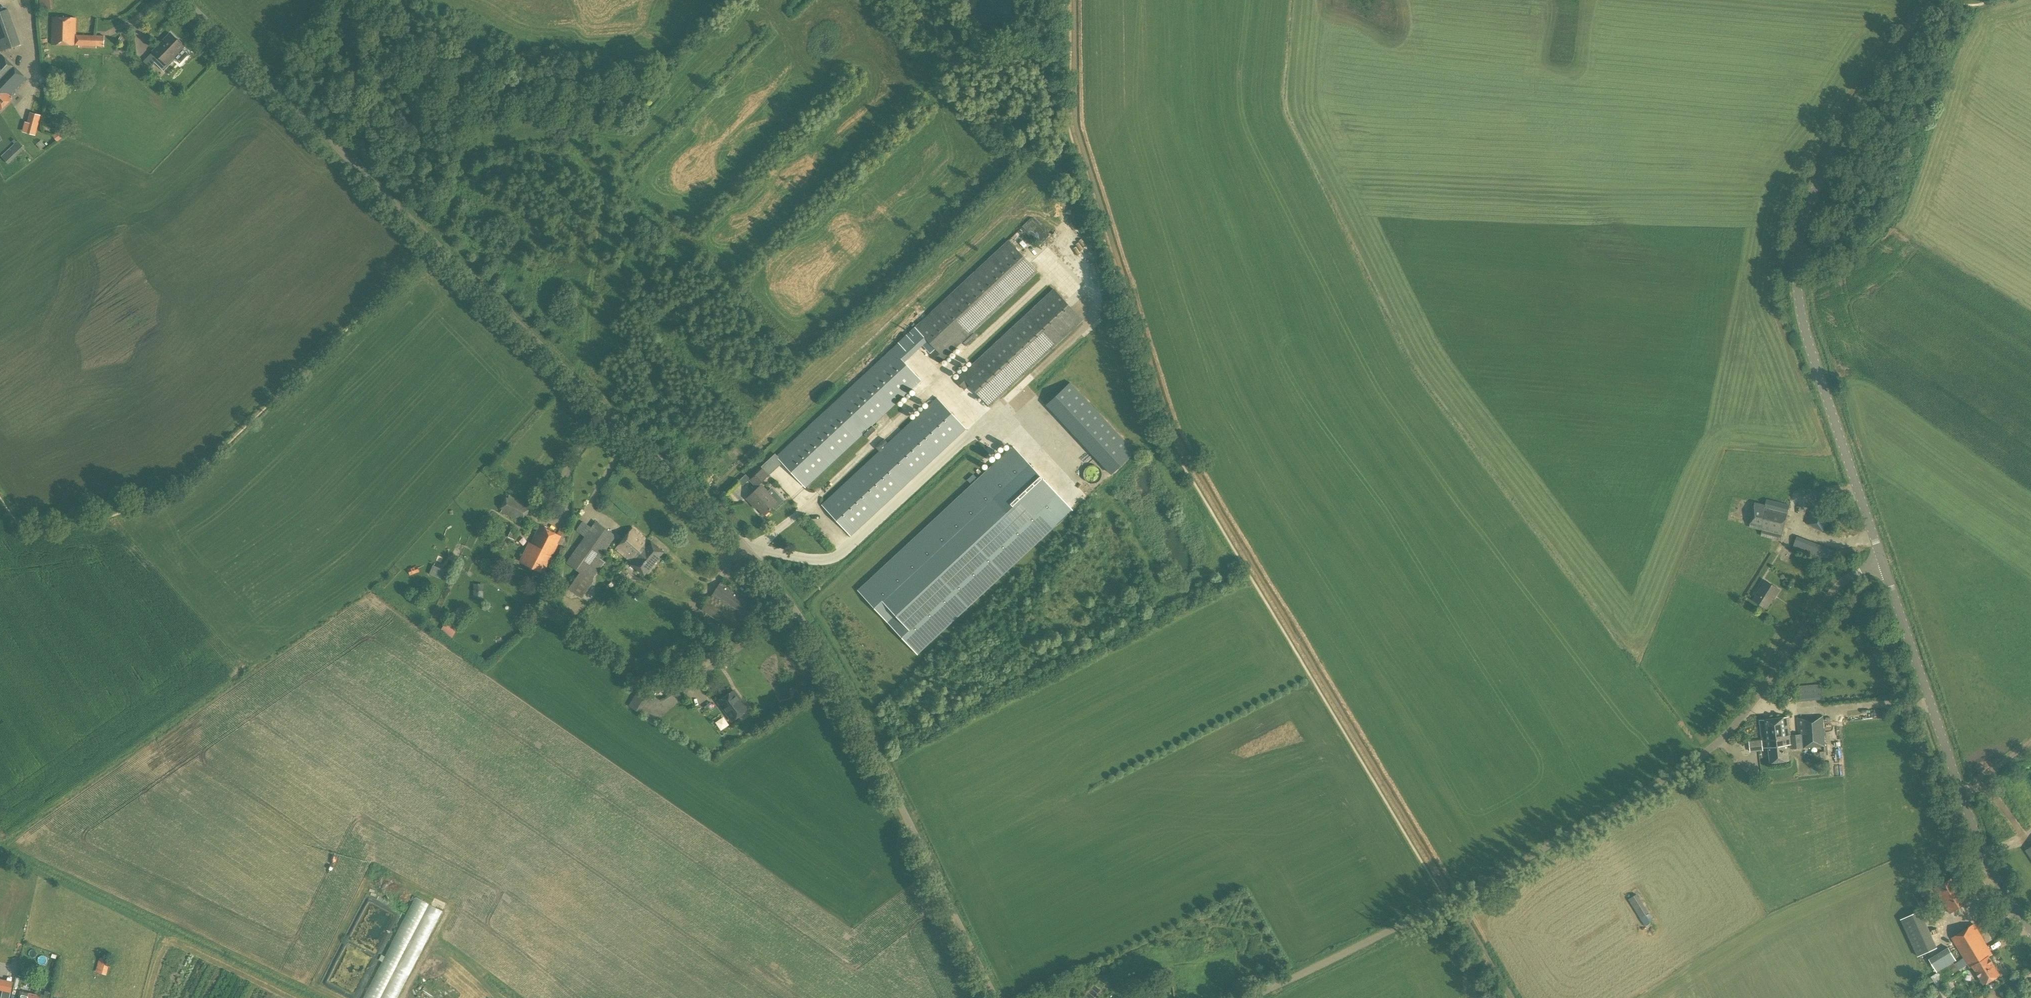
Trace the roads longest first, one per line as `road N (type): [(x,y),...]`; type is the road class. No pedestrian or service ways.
road 1 (unclassified): [(790,606),(716,514),(185,0)]
road 2 (unclassified): [(1260,997),(1703,757),(1752,709),(1827,604),(1883,561)]
road 3 (tertiary): [(1883,561),(1802,317),(1794,244),(1814,177),(1927,0)]
road 4 (unclassified): [(997,997),(845,697),(790,606)]
road 5 (tertiary): [(2030,931),(1965,804),(1883,561)]
road 6 (unclassified): [(673,680),(790,606)]

